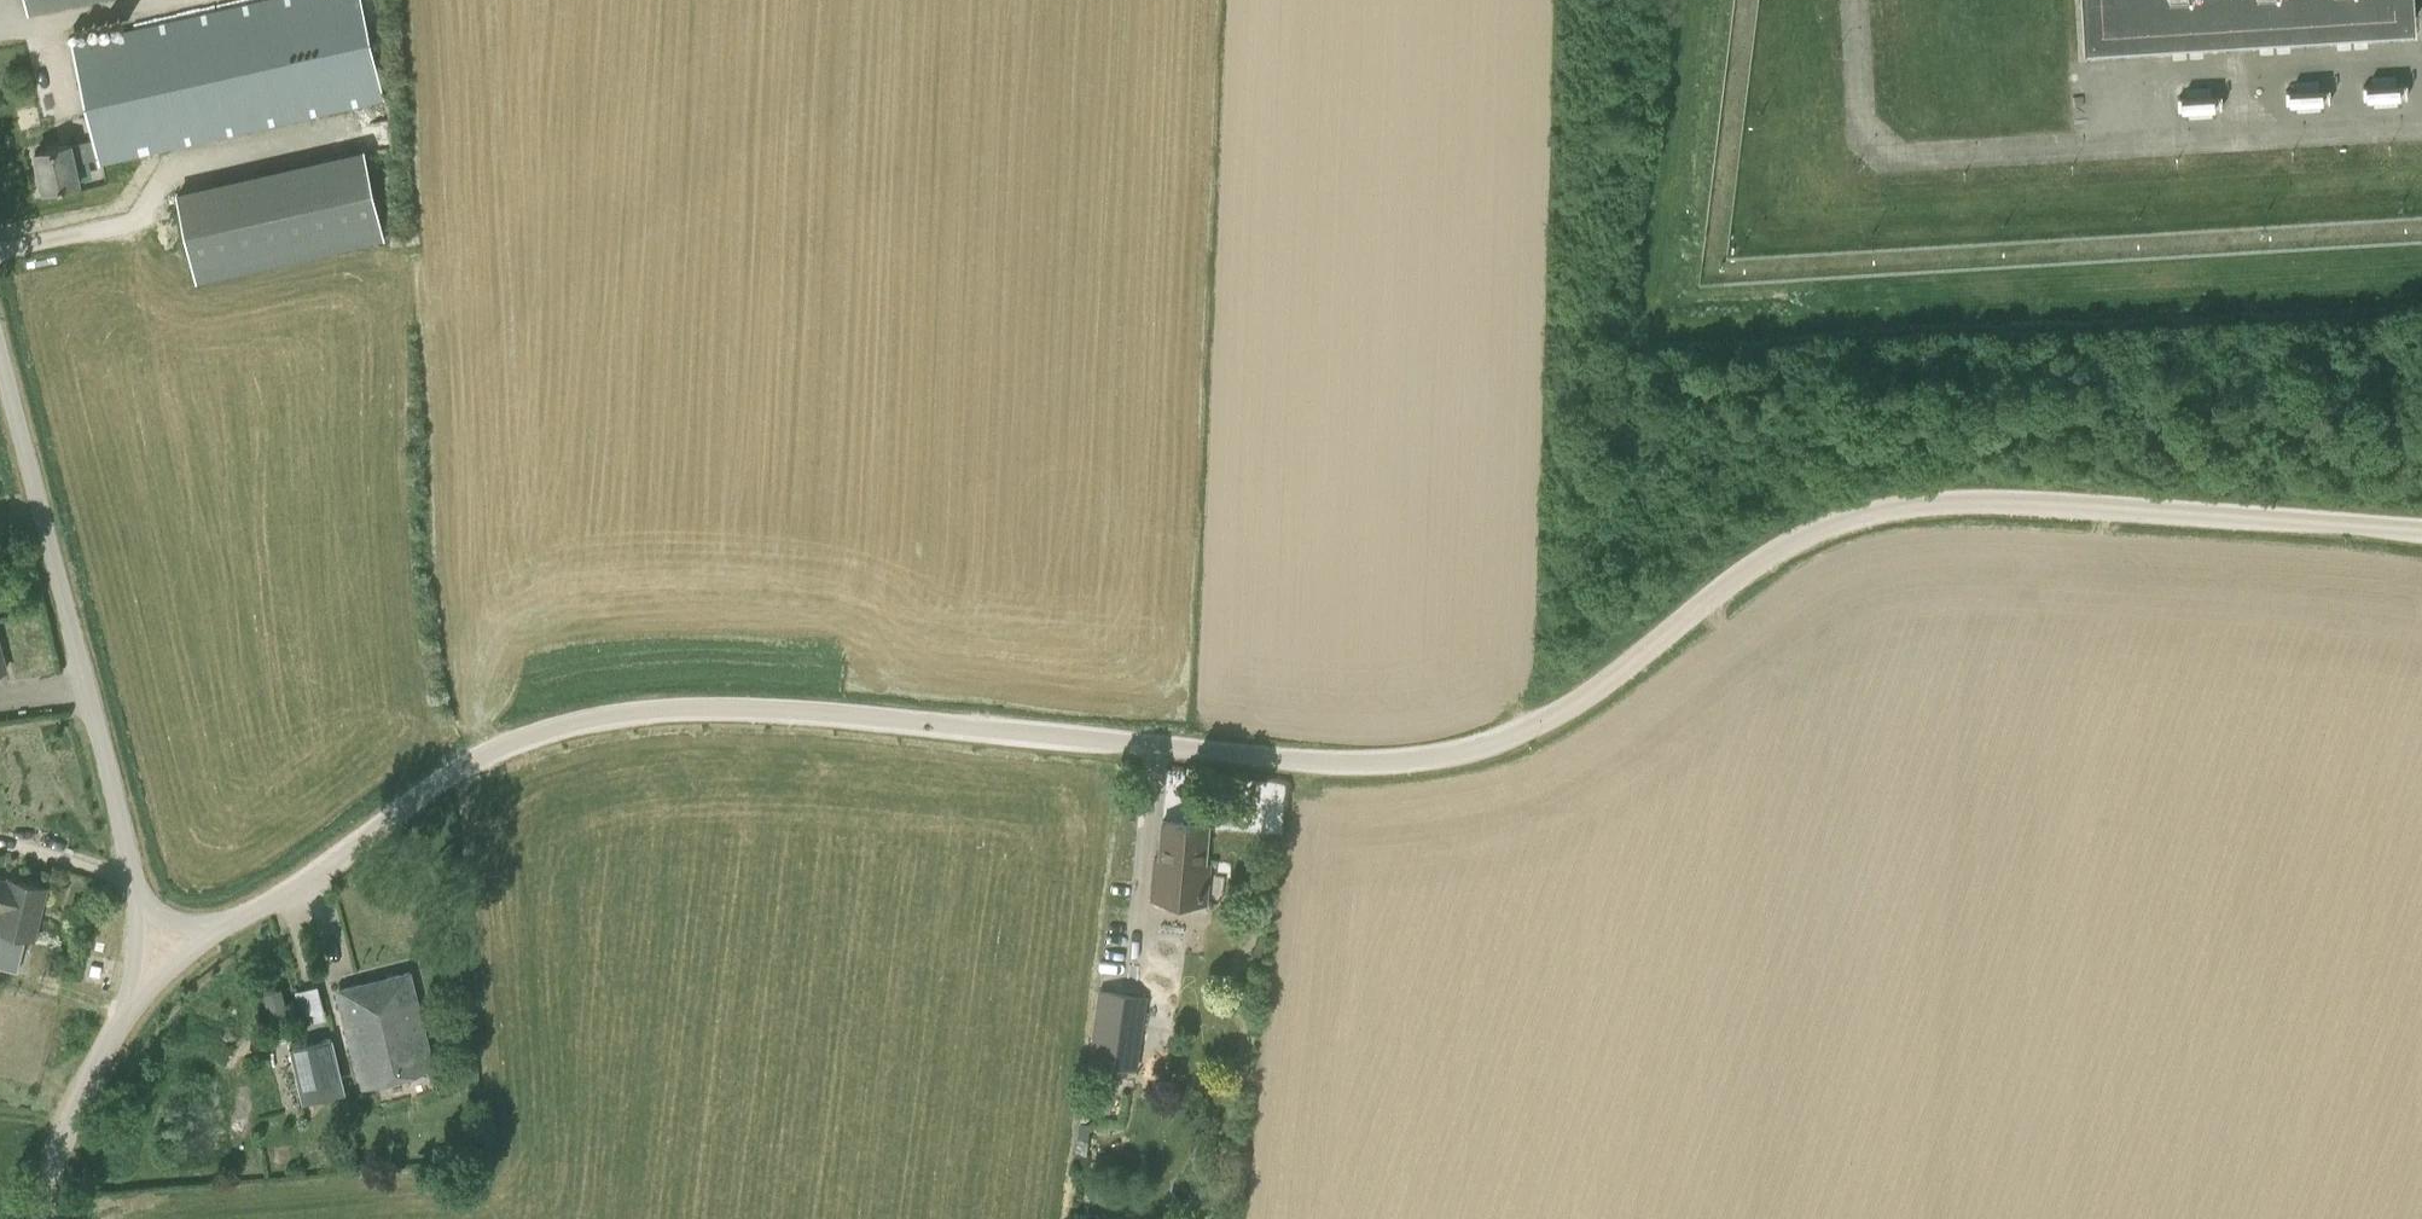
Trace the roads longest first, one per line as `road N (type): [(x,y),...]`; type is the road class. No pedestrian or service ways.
road 1 (unclassified): [(163,950),(283,894),(473,751),(552,719),(626,705),(709,703),(1338,760),(1442,755),(1558,712),(1755,563),(1836,520),(1882,507),(1966,500),(2421,532)]
road 2 (unclassified): [(163,950),(126,836),(0,336)]
road 3 (unclassified): [(41,1218),(85,1067),(163,950)]

